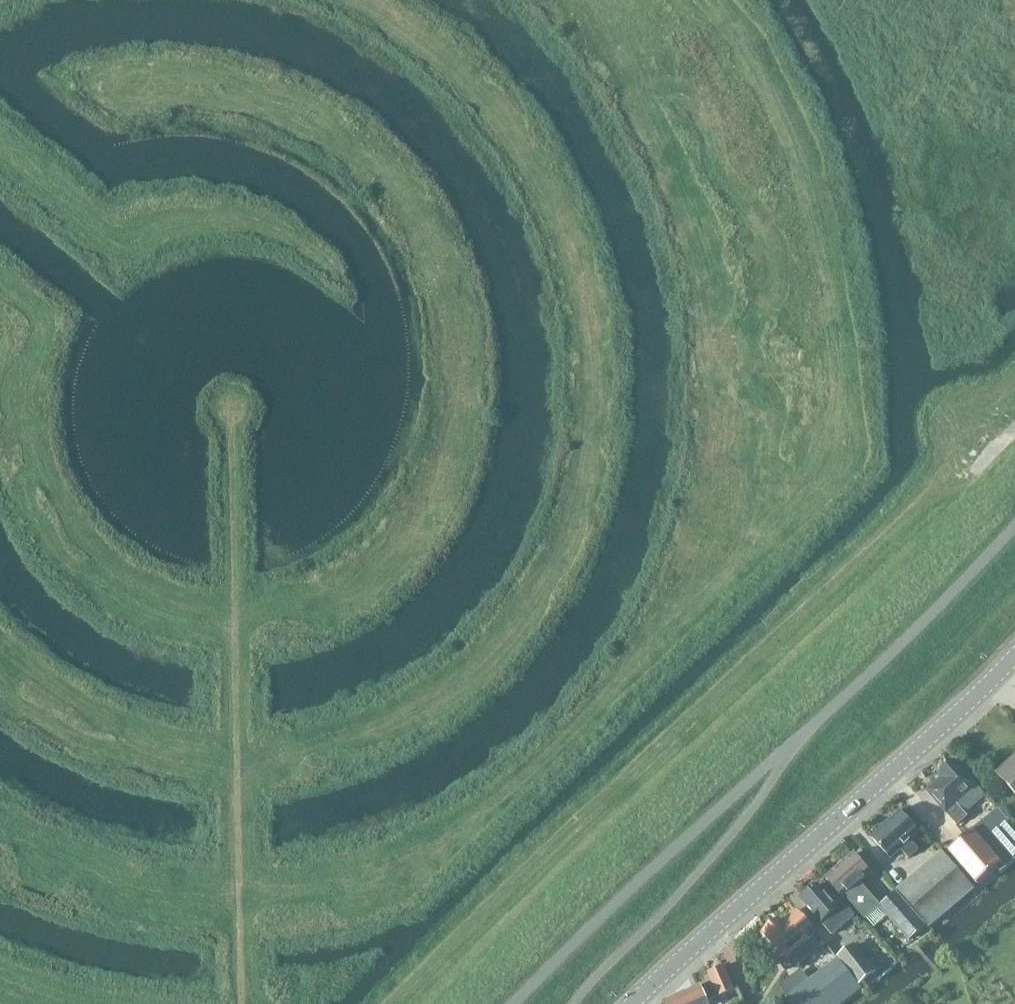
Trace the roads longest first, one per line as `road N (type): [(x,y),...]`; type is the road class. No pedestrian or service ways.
road 1 (tertiary): [(635,1003),(1014,655)]

